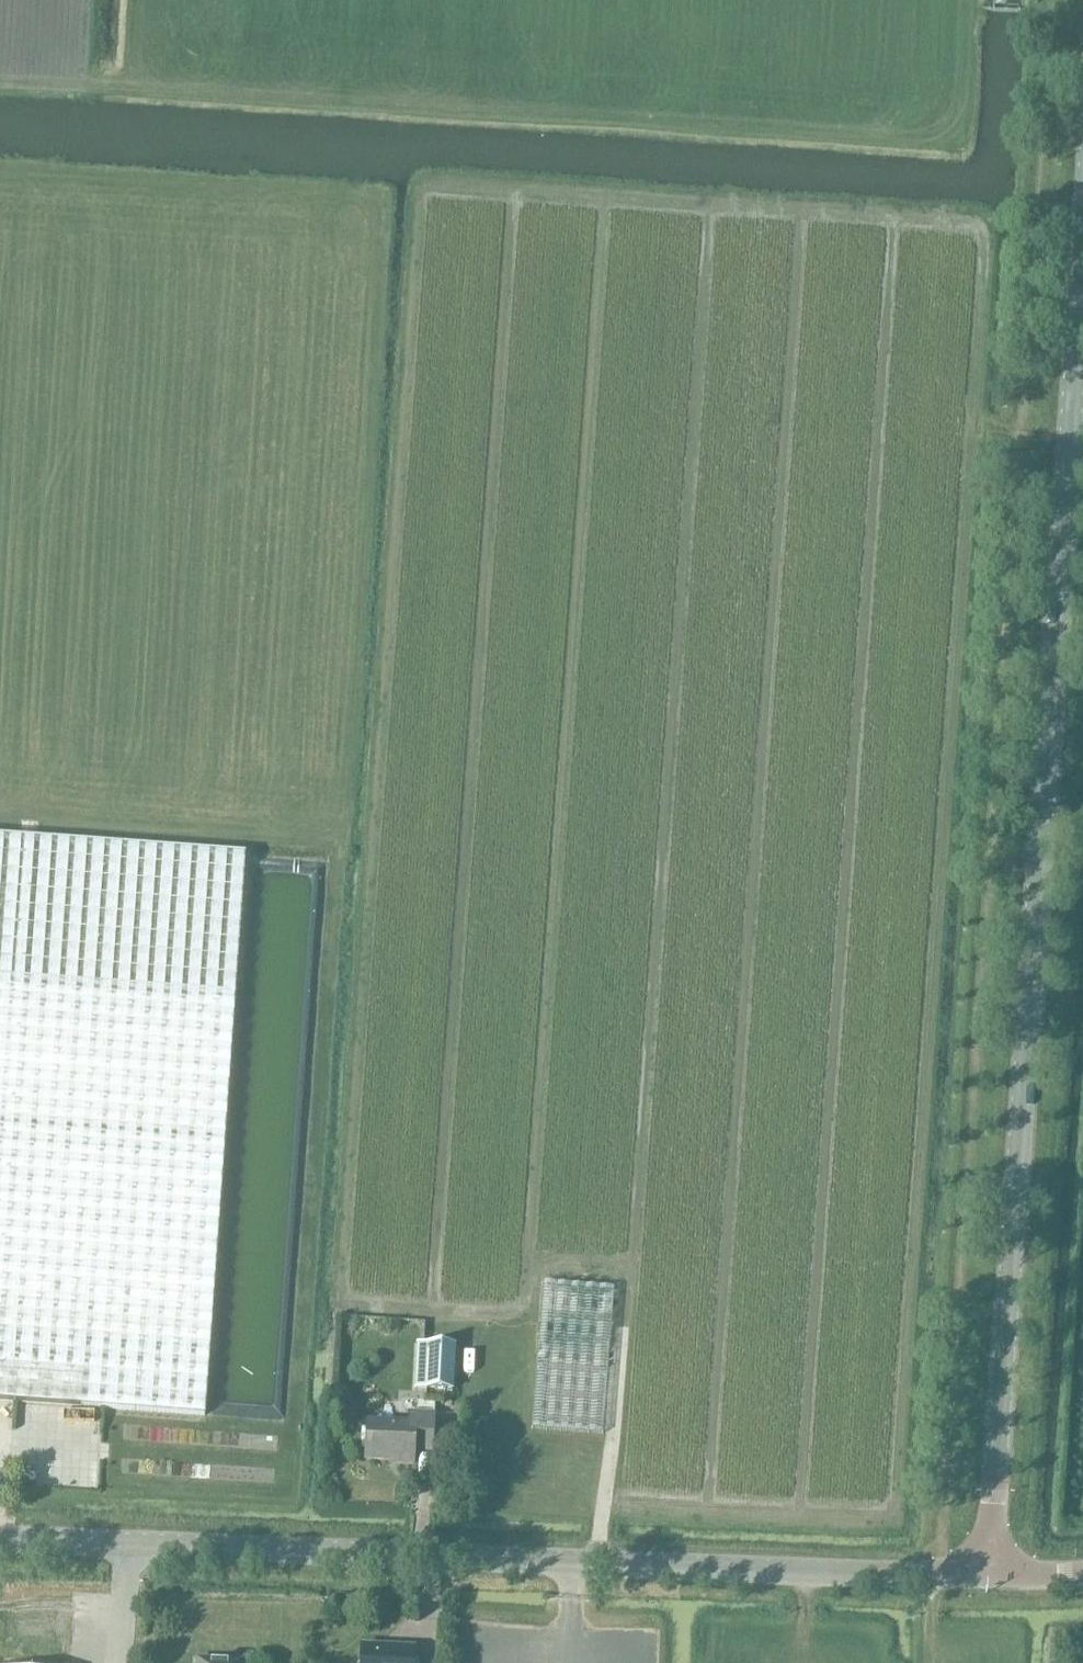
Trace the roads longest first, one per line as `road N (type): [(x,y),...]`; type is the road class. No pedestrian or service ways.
road 1 (tertiary): [(989,1572),(1082,265)]
road 2 (tertiary): [(0,1541),(932,1578),(989,1572)]

